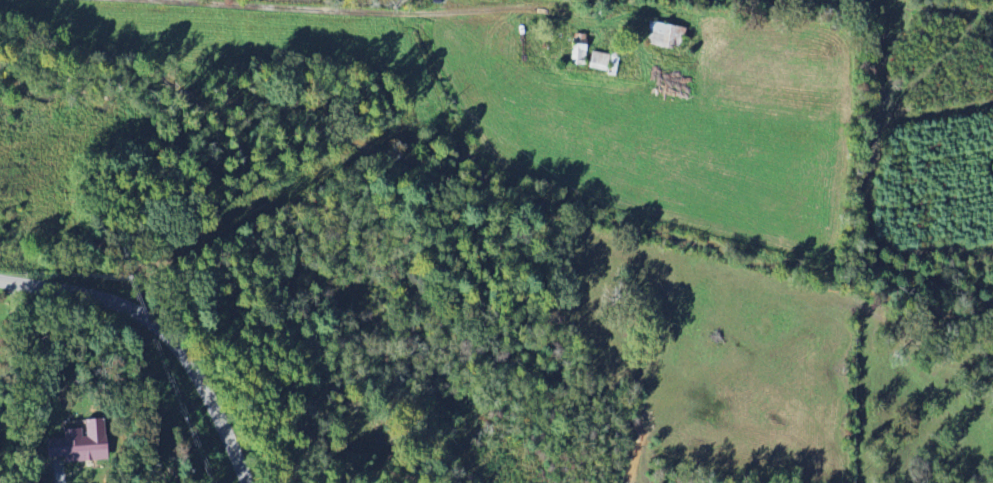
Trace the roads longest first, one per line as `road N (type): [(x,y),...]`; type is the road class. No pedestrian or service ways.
road 1 (tertiary): [(247,482),(183,361),(142,311),(0,280)]

